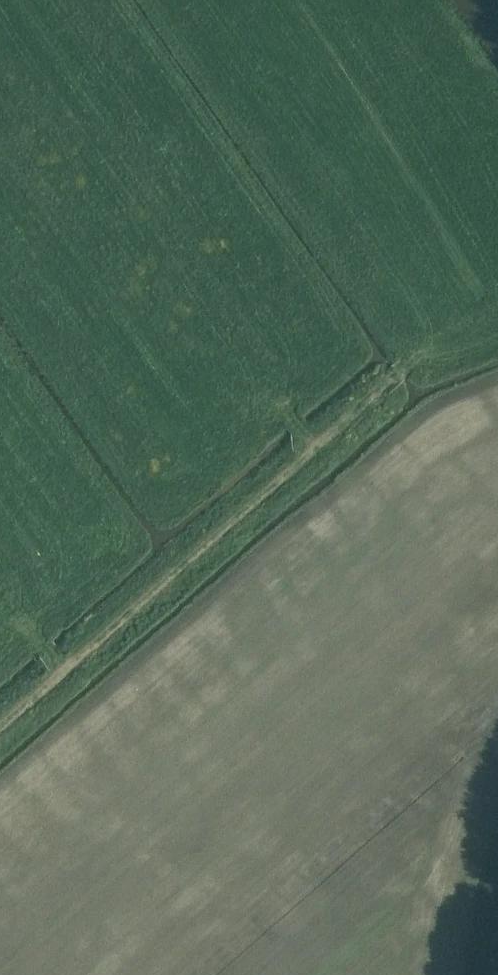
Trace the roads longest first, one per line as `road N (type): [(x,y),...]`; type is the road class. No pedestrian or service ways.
road 1 (track): [(412,369),(0,732)]

